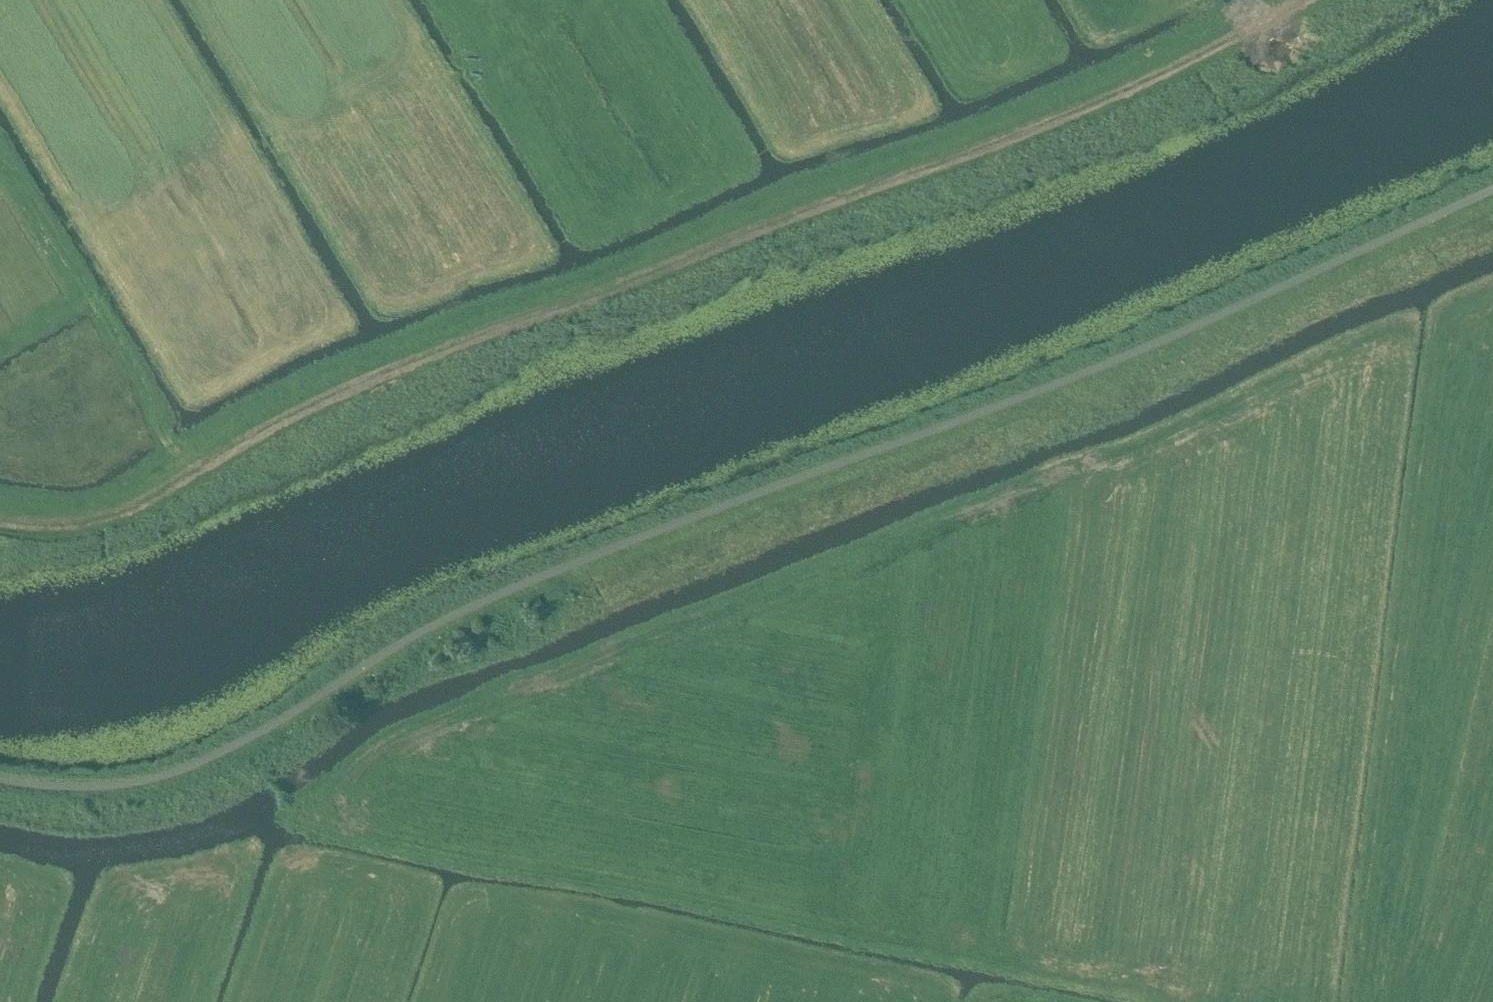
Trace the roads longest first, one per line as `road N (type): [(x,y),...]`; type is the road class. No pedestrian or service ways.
road 1 (track): [(1299,0),(1073,108),(873,173),(640,281),(294,398),(151,494),(44,532),(0,525)]
road 2 (track): [(0,162),(91,291),(176,452),(194,466)]

